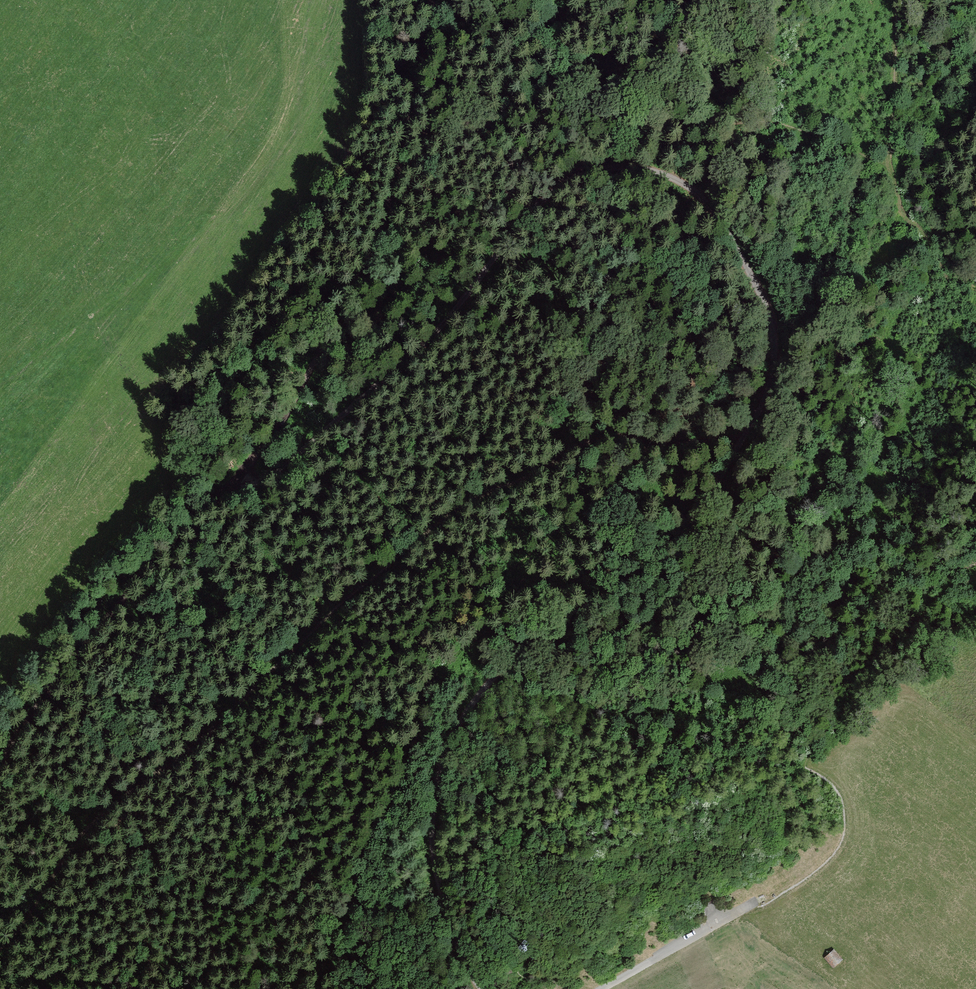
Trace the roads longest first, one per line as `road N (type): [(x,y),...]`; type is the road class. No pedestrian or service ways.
road 1 (track): [(232,484),(284,465),(422,347),(535,207),(580,172),(657,169),(698,189),(763,294),(774,343),(771,382),(693,520),(662,552),(513,659),(445,750),(432,806),(444,906),(468,971),(483,988)]
road 2 (track): [(0,950),(95,818),(224,719),(334,607),(466,502),(599,437),(743,436)]
road 3 (track): [(0,768),(88,640),(253,459),(318,361),(389,201),(432,0)]
road 4 (track): [(599,988),(726,916)]

